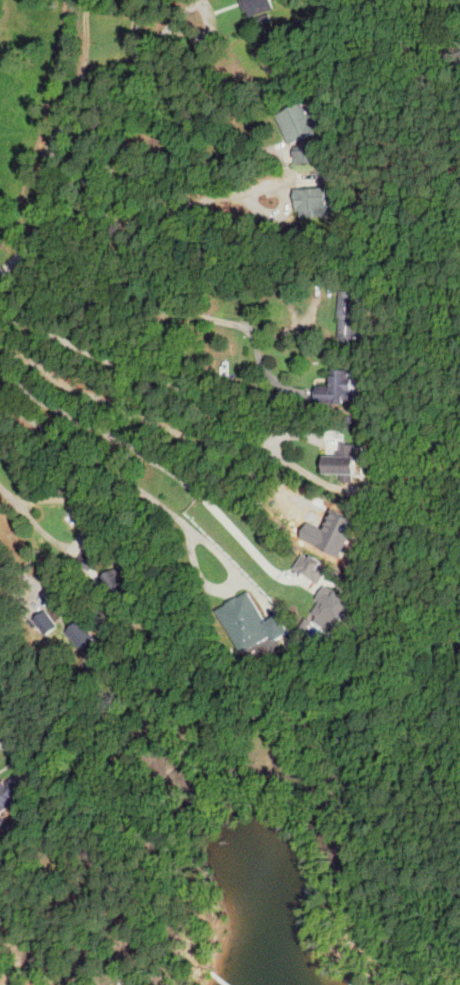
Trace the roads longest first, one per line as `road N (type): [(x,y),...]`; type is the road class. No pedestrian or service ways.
road 1 (residential): [(0,273),(28,239),(74,70)]

